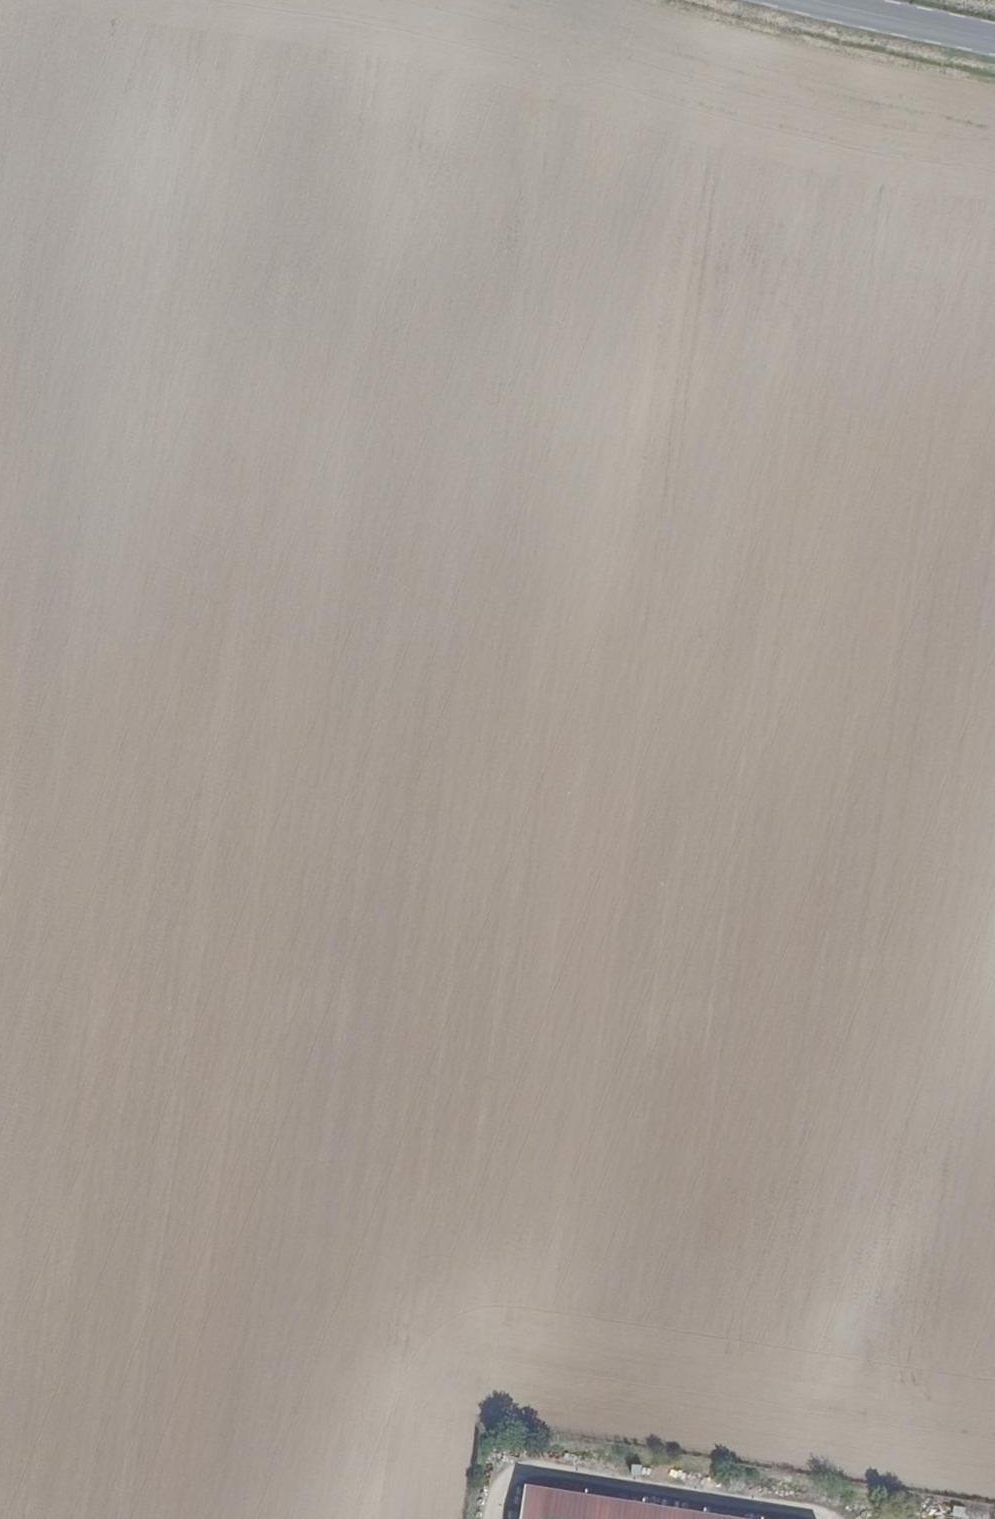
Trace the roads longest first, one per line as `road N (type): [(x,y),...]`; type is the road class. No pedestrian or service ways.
road 1 (unclassified): [(994,47),(812,0)]

